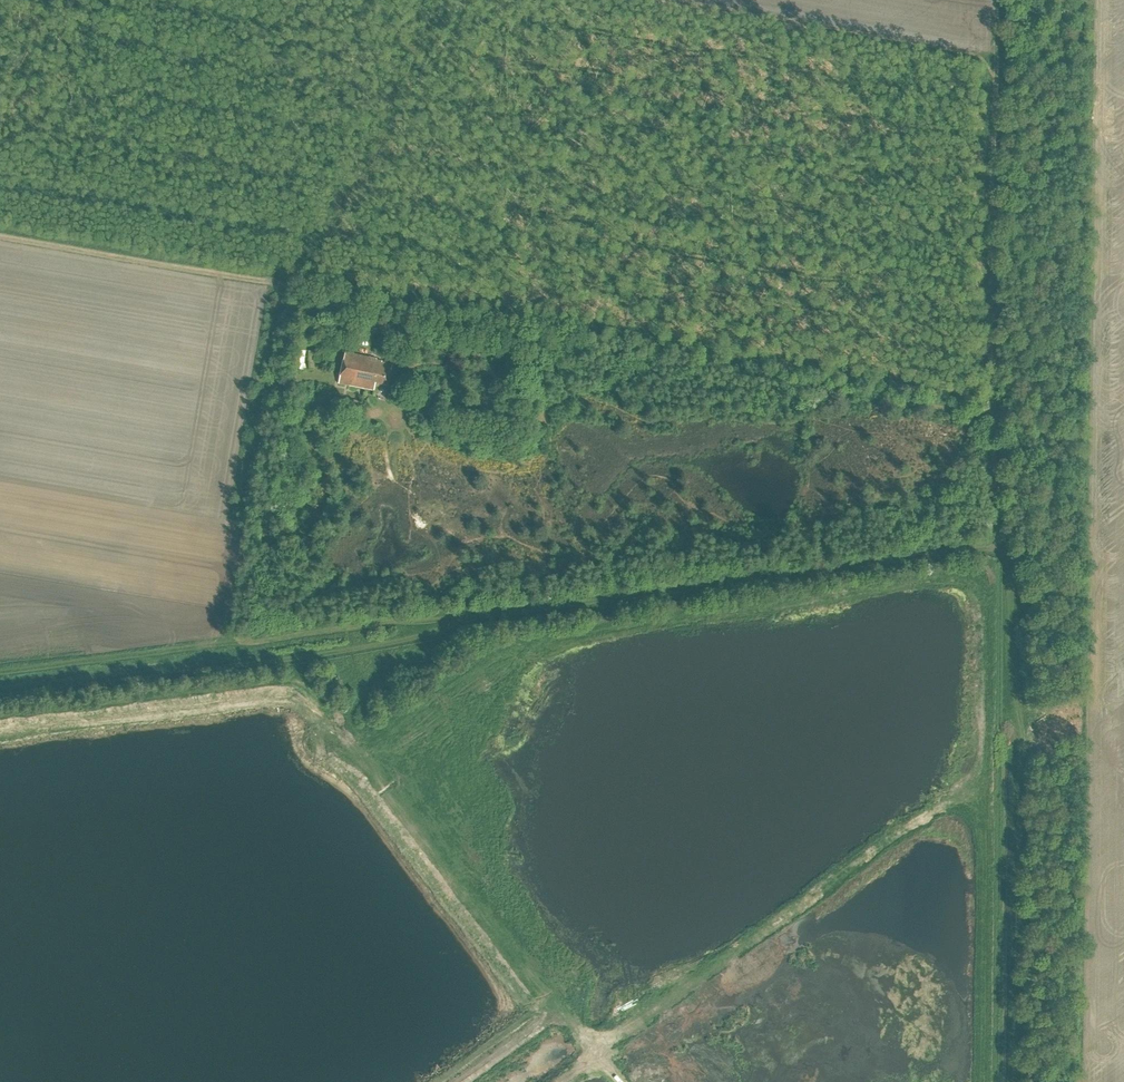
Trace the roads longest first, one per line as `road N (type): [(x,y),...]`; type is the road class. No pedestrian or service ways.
road 1 (track): [(991,0),(990,539),(1012,560),(1021,621),(1017,1081)]
road 2 (track): [(990,539),(968,555),(0,679)]

